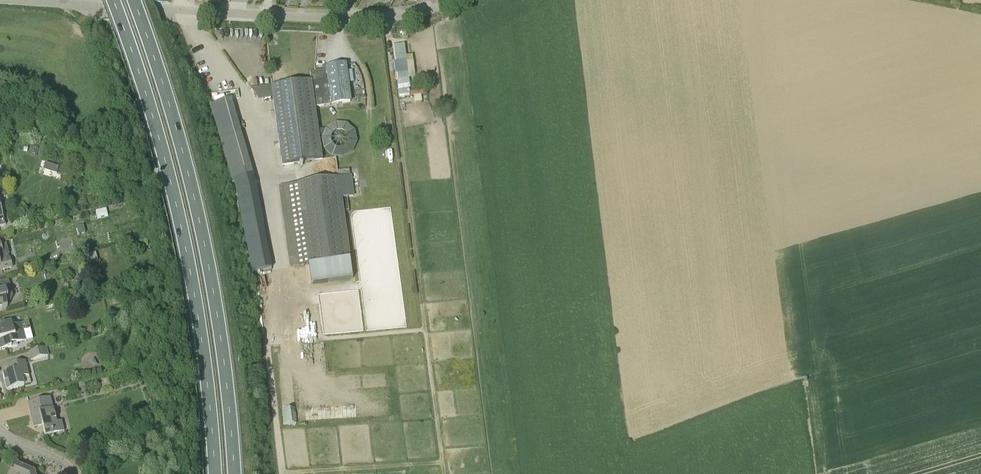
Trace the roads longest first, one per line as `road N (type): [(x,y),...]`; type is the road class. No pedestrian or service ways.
road 1 (trunk): [(114,0),(180,219),(215,473)]
road 2 (trunk): [(235,473),(198,214),(134,0)]
road 3 (track): [(426,324),(388,17)]
road 4 (unclassified): [(183,10),(347,19),(455,2)]
road 5 (unclassified): [(183,10),(11,0)]

